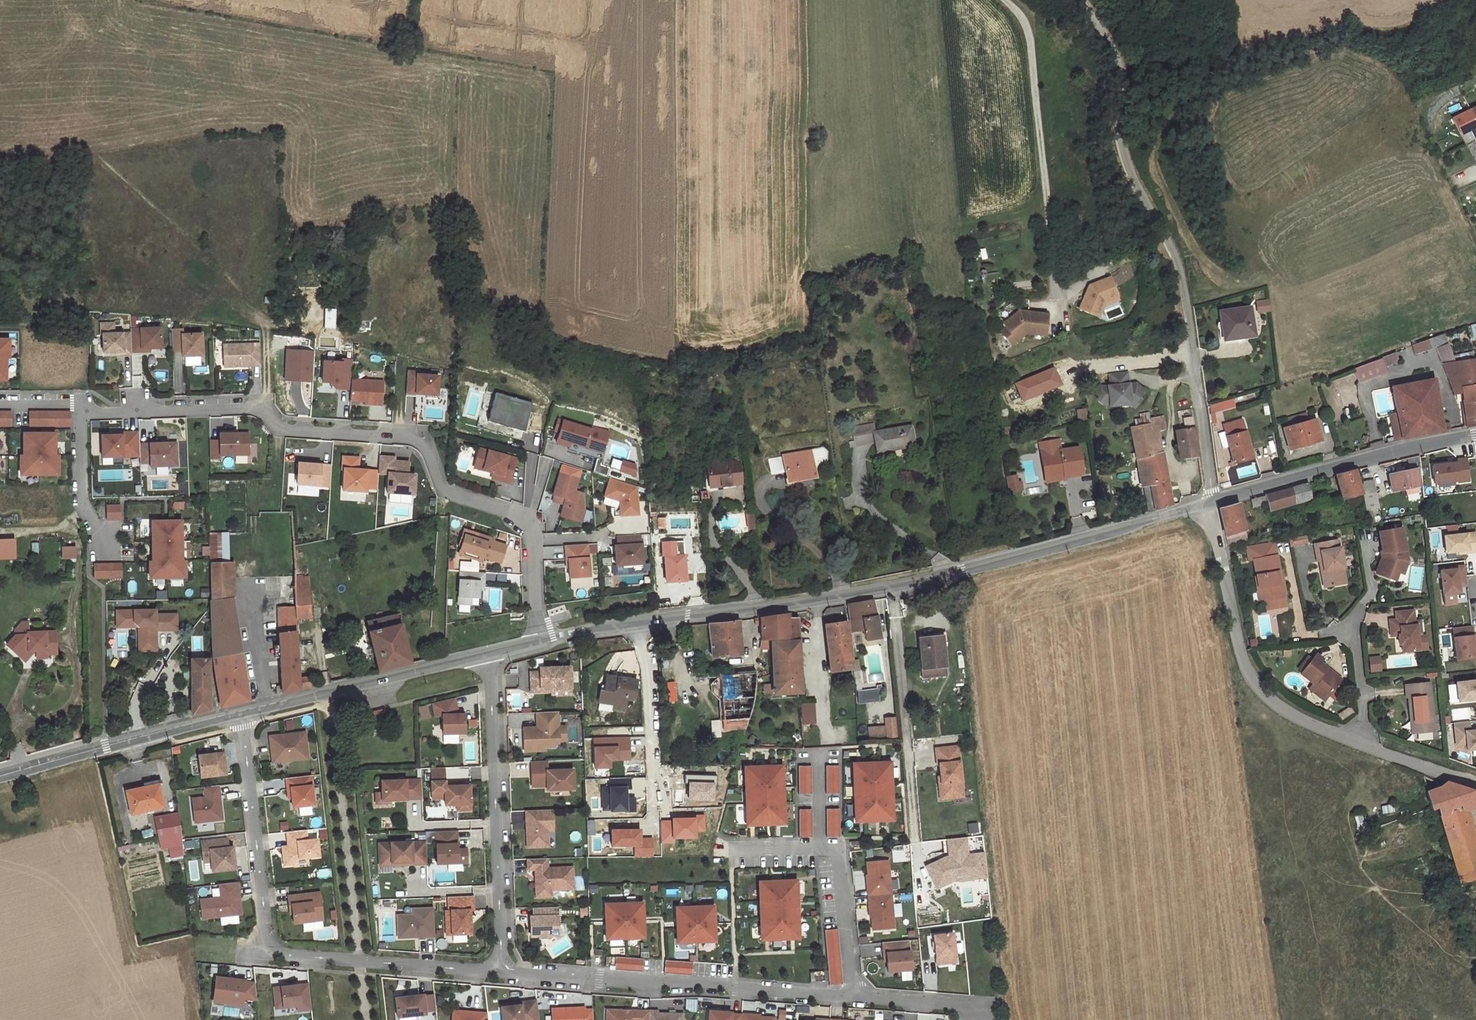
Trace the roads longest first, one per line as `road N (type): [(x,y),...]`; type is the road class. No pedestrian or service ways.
road 1 (tertiary): [(538,641),(961,570),(1209,502)]
road 2 (residential): [(81,415),(268,410),(286,427),(419,435),(448,490),(530,514),(538,641)]
road 3 (residential): [(239,712),(270,952),(502,971)]
road 4 (residential): [(502,971),(855,997)]
road 5 (residential): [(502,971),(489,652)]
road 6 (unclassified): [(1209,502),(1249,677),(1306,721),(1365,739)]
road 7 (residential): [(1102,25),(1123,66),(1127,157),(1176,255),(1188,307)]
road 8 (tertiary): [(1214,500),(1475,434)]
road 9 (tertiary): [(239,712),(489,652)]
road 10 (residential): [(737,849),(841,846),(855,997)]
road 11 (tertiary): [(0,774),(239,712)]
road 12 (residential): [(1214,500),(1188,307)]
road 13 (residential): [(81,415),(81,500),(107,546)]
road 14 (residential): [(855,997),(978,1006)]
road 15 (unclassified): [(1361,616),(1365,739)]

